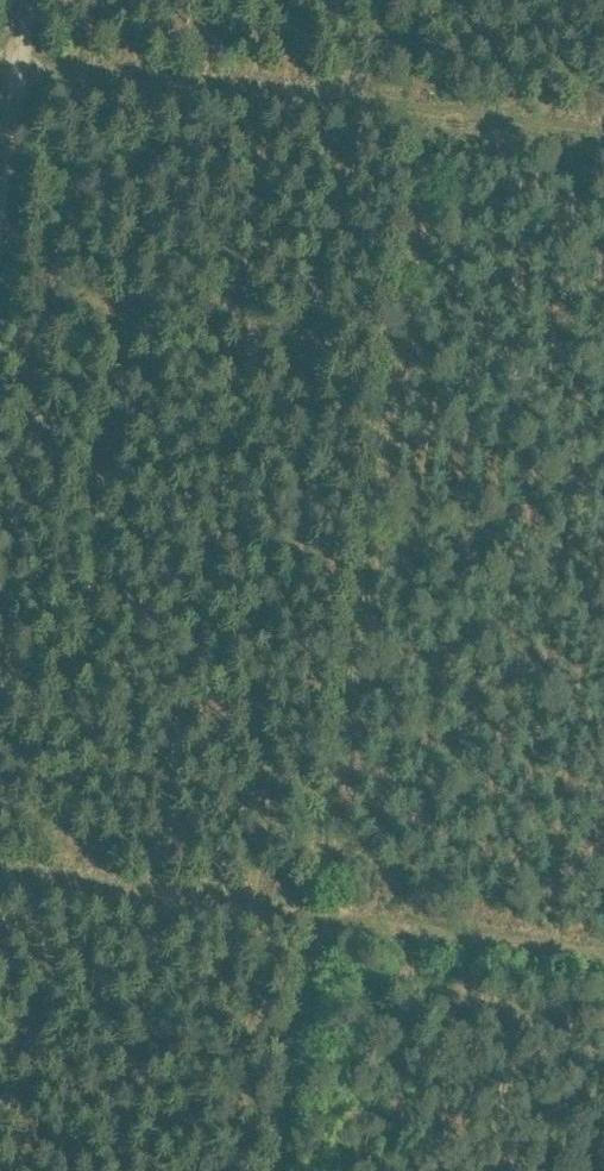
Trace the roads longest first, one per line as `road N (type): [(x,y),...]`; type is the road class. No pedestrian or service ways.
road 1 (track): [(0,218),(30,0)]

